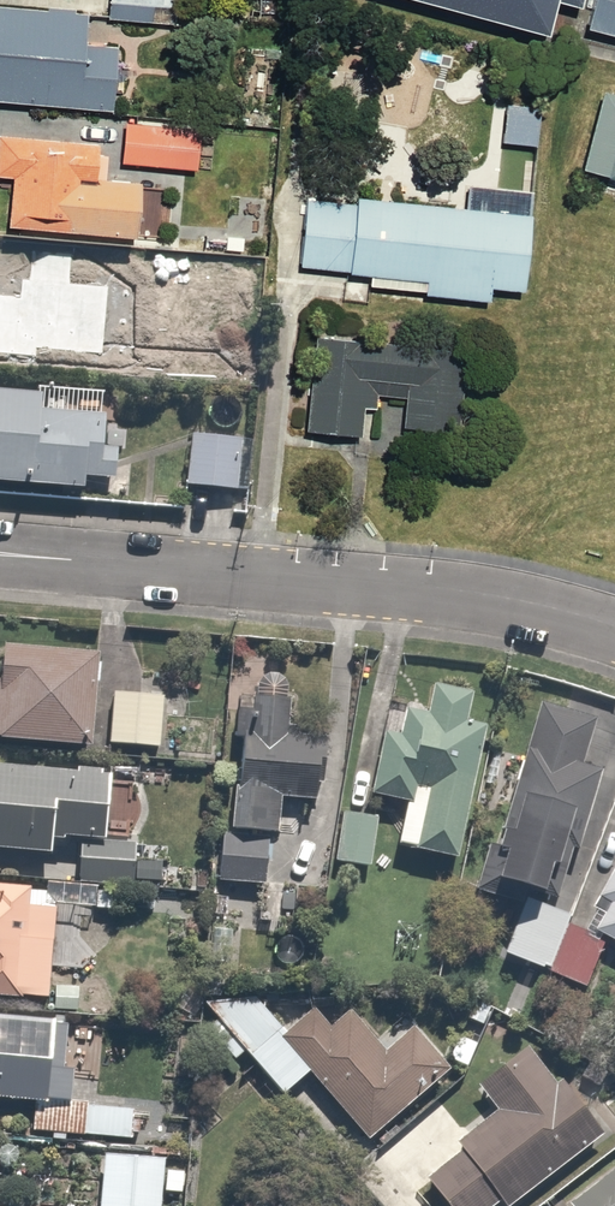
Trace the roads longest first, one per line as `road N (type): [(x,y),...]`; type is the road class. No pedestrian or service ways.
road 1 (residential): [(0,556),(407,589),(515,602),(614,630)]

